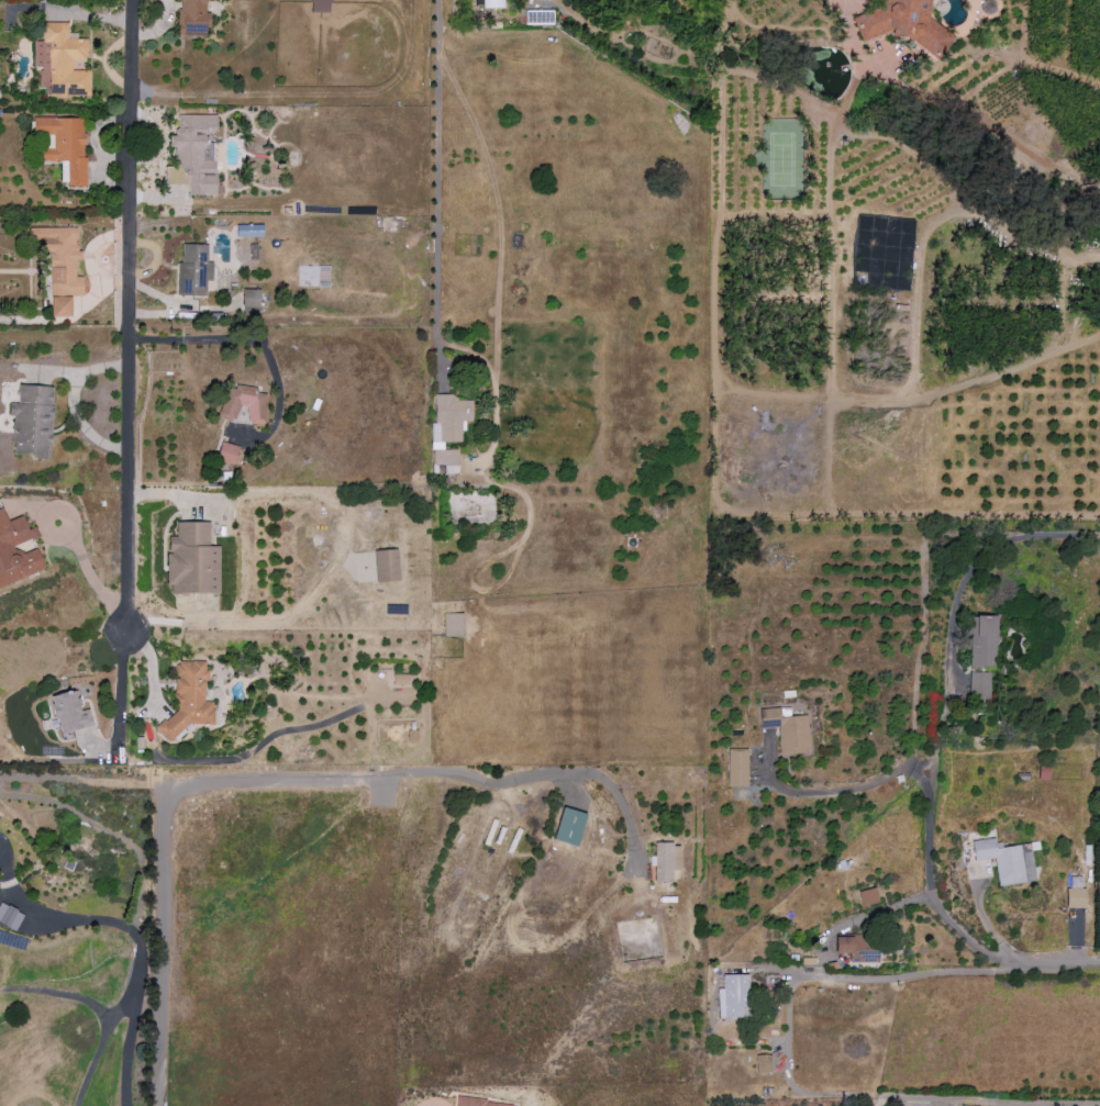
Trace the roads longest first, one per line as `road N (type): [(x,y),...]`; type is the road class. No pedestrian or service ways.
road 1 (residential): [(131,0),(132,644)]
road 2 (residential): [(408,774),(169,787),(163,1105)]

